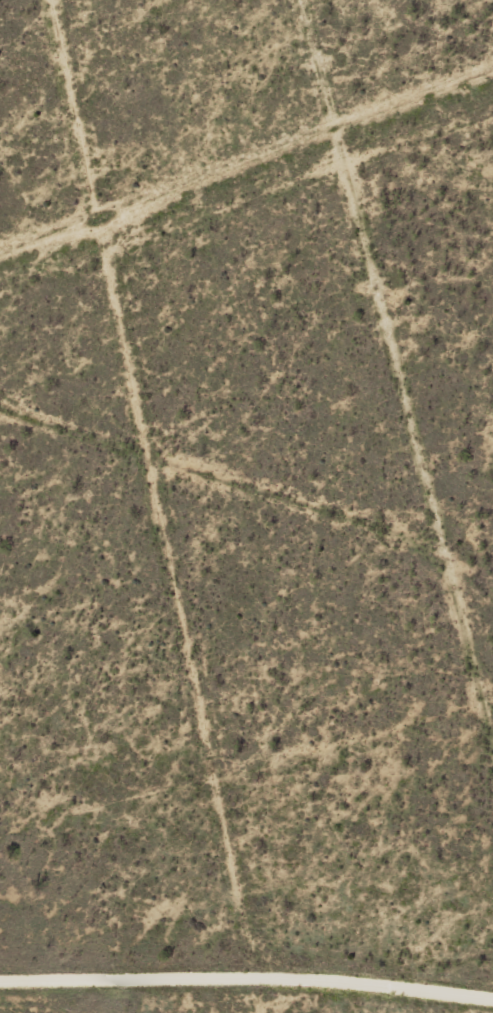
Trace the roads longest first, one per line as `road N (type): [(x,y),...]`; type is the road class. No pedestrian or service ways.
road 1 (track): [(492,811),(333,0)]
road 2 (track): [(0,405),(443,580)]

